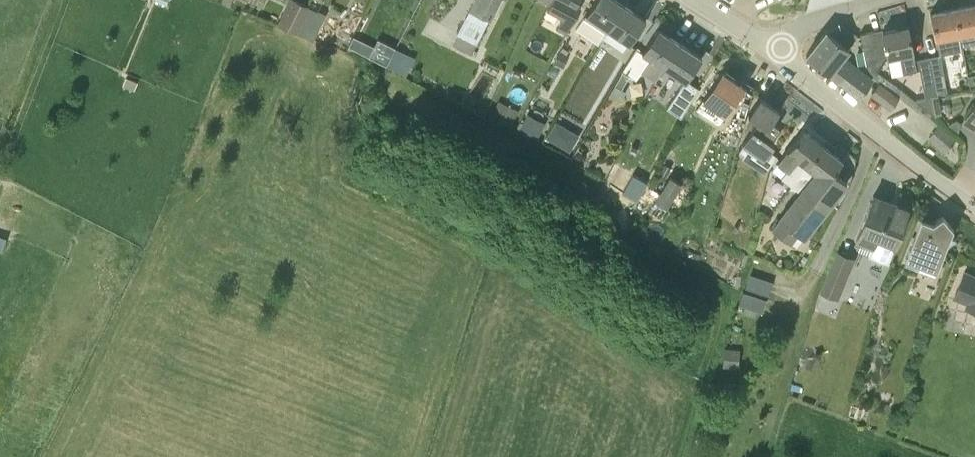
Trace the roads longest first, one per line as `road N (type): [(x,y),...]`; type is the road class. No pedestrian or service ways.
road 1 (tertiary): [(974,204),(780,49)]

